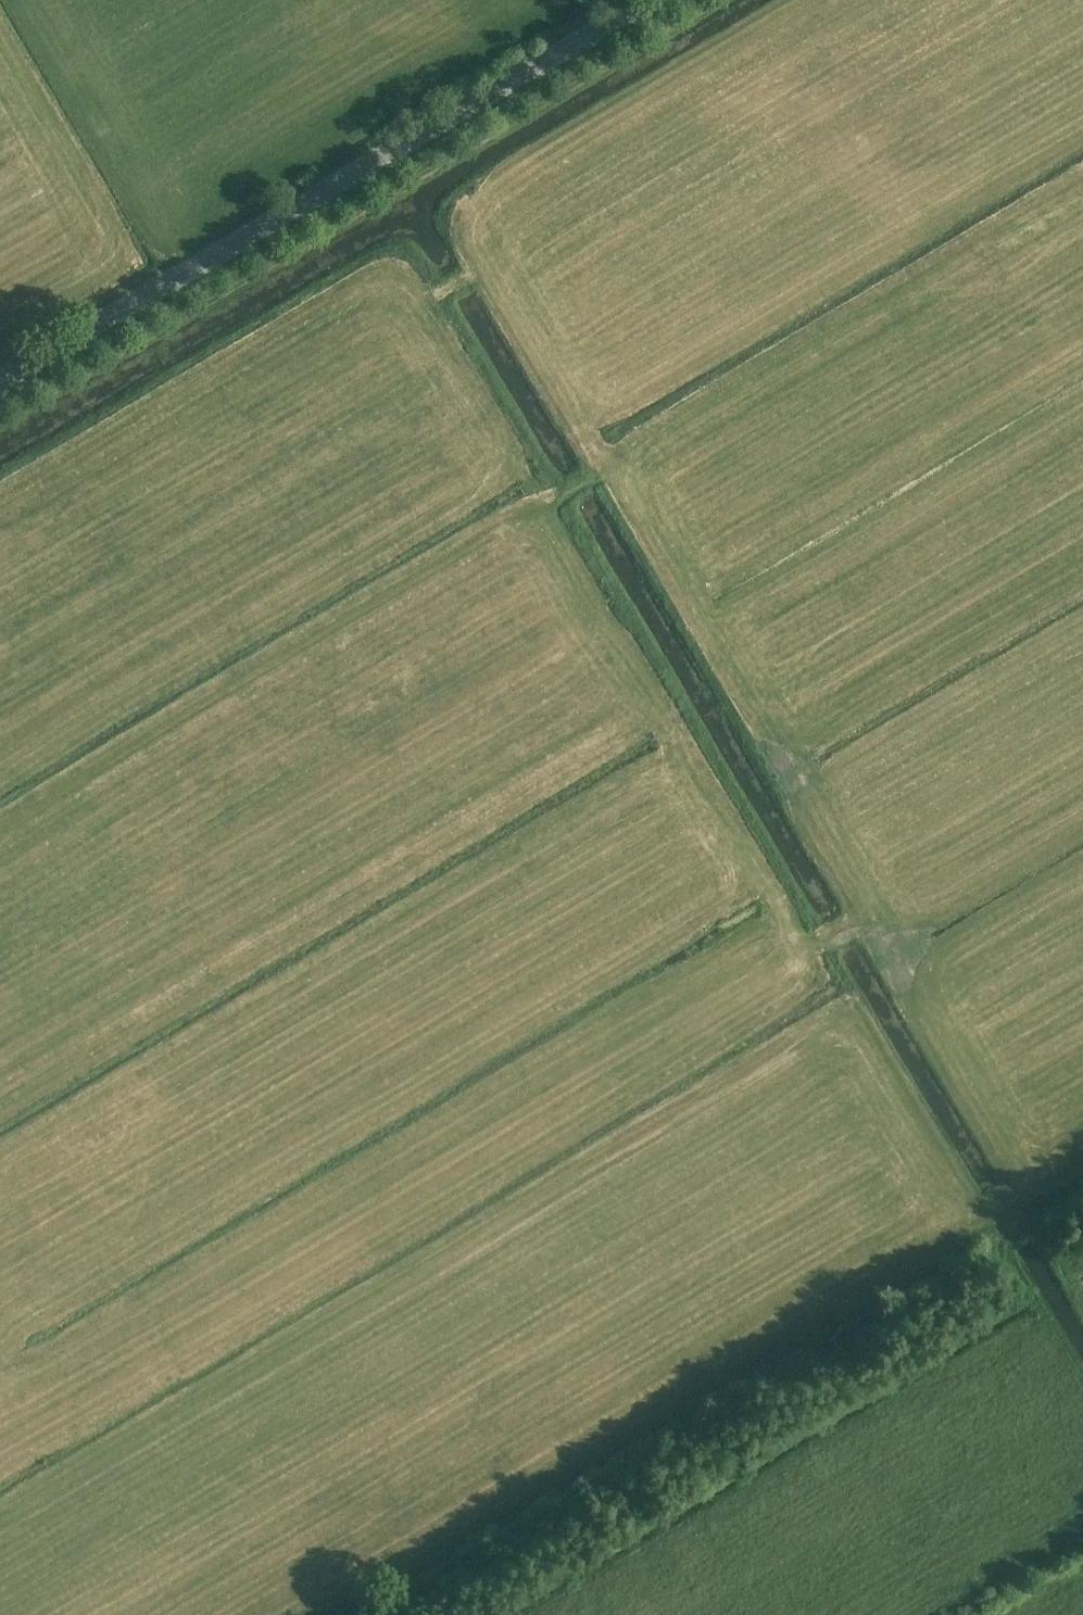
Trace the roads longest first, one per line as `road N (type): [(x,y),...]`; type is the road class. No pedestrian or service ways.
road 1 (tertiary): [(0,381),(649,0)]

